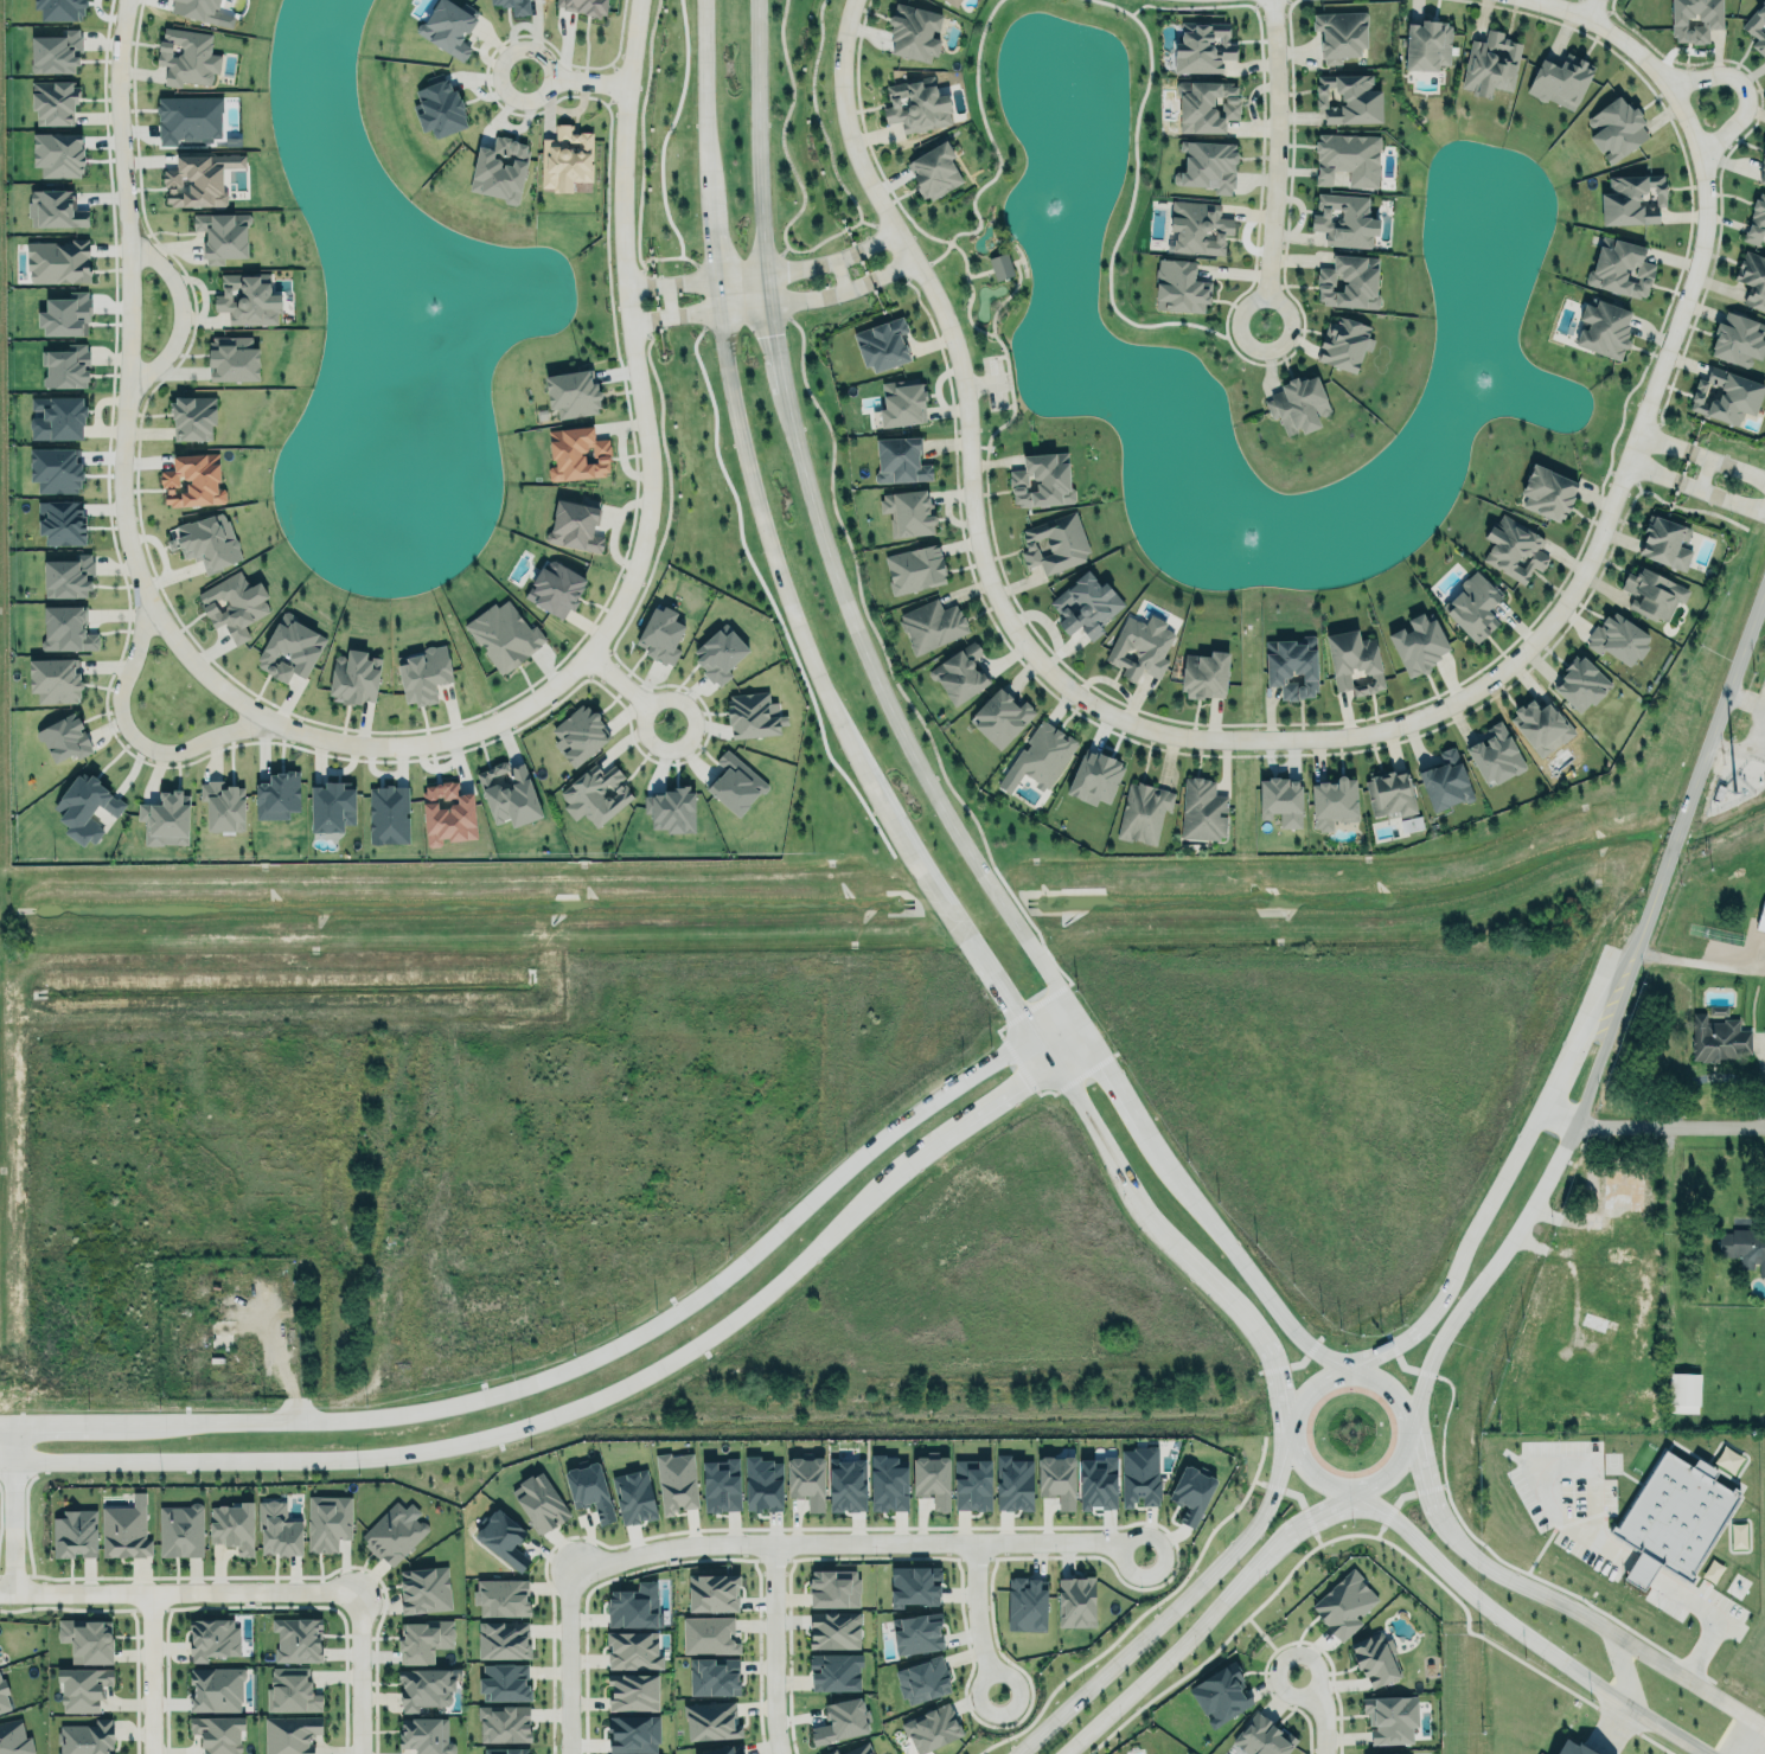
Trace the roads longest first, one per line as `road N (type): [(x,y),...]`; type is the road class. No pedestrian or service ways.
road 1 (residential): [(127,0),(120,57),(130,251),(122,468),(135,564),(170,635),(231,696),(275,723),(365,744),(456,737),(498,722),(587,655),(627,590),(651,476),(622,200),(639,0)]
road 2 (residential): [(843,0),(833,64),(844,127),(957,333),(983,558),(998,596),(1048,659),(1120,709),(1209,730),(1312,730),(1369,724),(1467,690),(1542,626),(1572,588),(1639,423)]
road 3 (secondary): [(1070,1010),(869,1148),(723,1281),(631,1342),(531,1385),(430,1410),(331,1422),(0,1425)]
road 4 (primary): [(1070,1010),(928,785),(830,559),(769,302),(756,0)]
road 5 (secondary): [(0,1464),(344,1460),(439,1449),(539,1423),(646,1376),(736,1319),(960,1125)]
road 6 (primary): [(704,0),(712,277),(749,465),(821,684),(881,809),(927,876)]
road 7 (residential): [(568,1577),(691,1543),(1113,1538),(1140,1553)]
road 8 (residential): [(1639,423),(1701,233),(1705,155),(1674,71),(1633,30),(1576,0)]
road 9 (primary): [(1358,1489),(1508,1627),(1707,1753)]
road 10 (primary): [(1290,1442),(1256,1523),(1018,1753)]
road 11 (secondary): [(1635,950),(1764,598)]
road 12 (primary): [(1297,1460),(1331,1487),(1358,1489),(1383,1478),(1401,1458),(1408,1430),(1393,1389),(1352,1370),(1310,1384),(1288,1425),(1297,1460)]
road 13 (residential): [(360,1587),(0,1589)]
road 14 (secondary): [(1408,1422),(1444,1331),(1517,1231),(1574,1124)]
road 15 (primary): [(1764,1727),(1597,1621),(1481,1562)]
road 16 (residential): [(1269,0),(1273,185),(1265,314)]
road 17 (residential): [(149,603),(121,690),(129,734),(174,751),(275,723)]
road 18 (primary): [(1343,1370),(1284,1323),(1168,1163)]
road 19 (primary): [(1065,1753),(1248,1573)]
road 20 (residential): [(1541,1112),(1592,1126),(1764,1122)]
road 21 (primary): [(1035,1033),(1152,1223)]
road 22 (residential): [(656,318),(824,296),(872,281)]
road 23 (secondary): [(1541,1112),(1440,1300)]
road 24 (residential): [(774,1541),(775,1722),(783,1753)]
road 25 (residential): [(857,250),(816,264),(651,284)]
road 26 (primary): [(927,876),(1035,1033)]
road 27 (secondary): [(1635,950),(1541,1112)]
road 28 (secondary): [(1574,1124),(1635,950)]
road 29 (primary): [(1168,1163),(1070,1010)]
road 30 (residential): [(572,1753),(568,1577)]
road 31 (residential): [(130,251),(166,269),(179,321),(167,356),(129,377)]
road 32 (residential): [(360,1587),(360,1753)]
road 33 (residential): [(147,1590),(148,1753)]
road 34 (residential): [(1700,135),(1744,101),(1751,78),(1732,65),(1674,71)]
road 35 (residential): [(973,1538),(974,1606),(992,1685)]
road 36 (primary): [(1229,1299),(1268,1355),(1288,1433)]
road 37 (residential): [(14,1588),(14,1464)]

